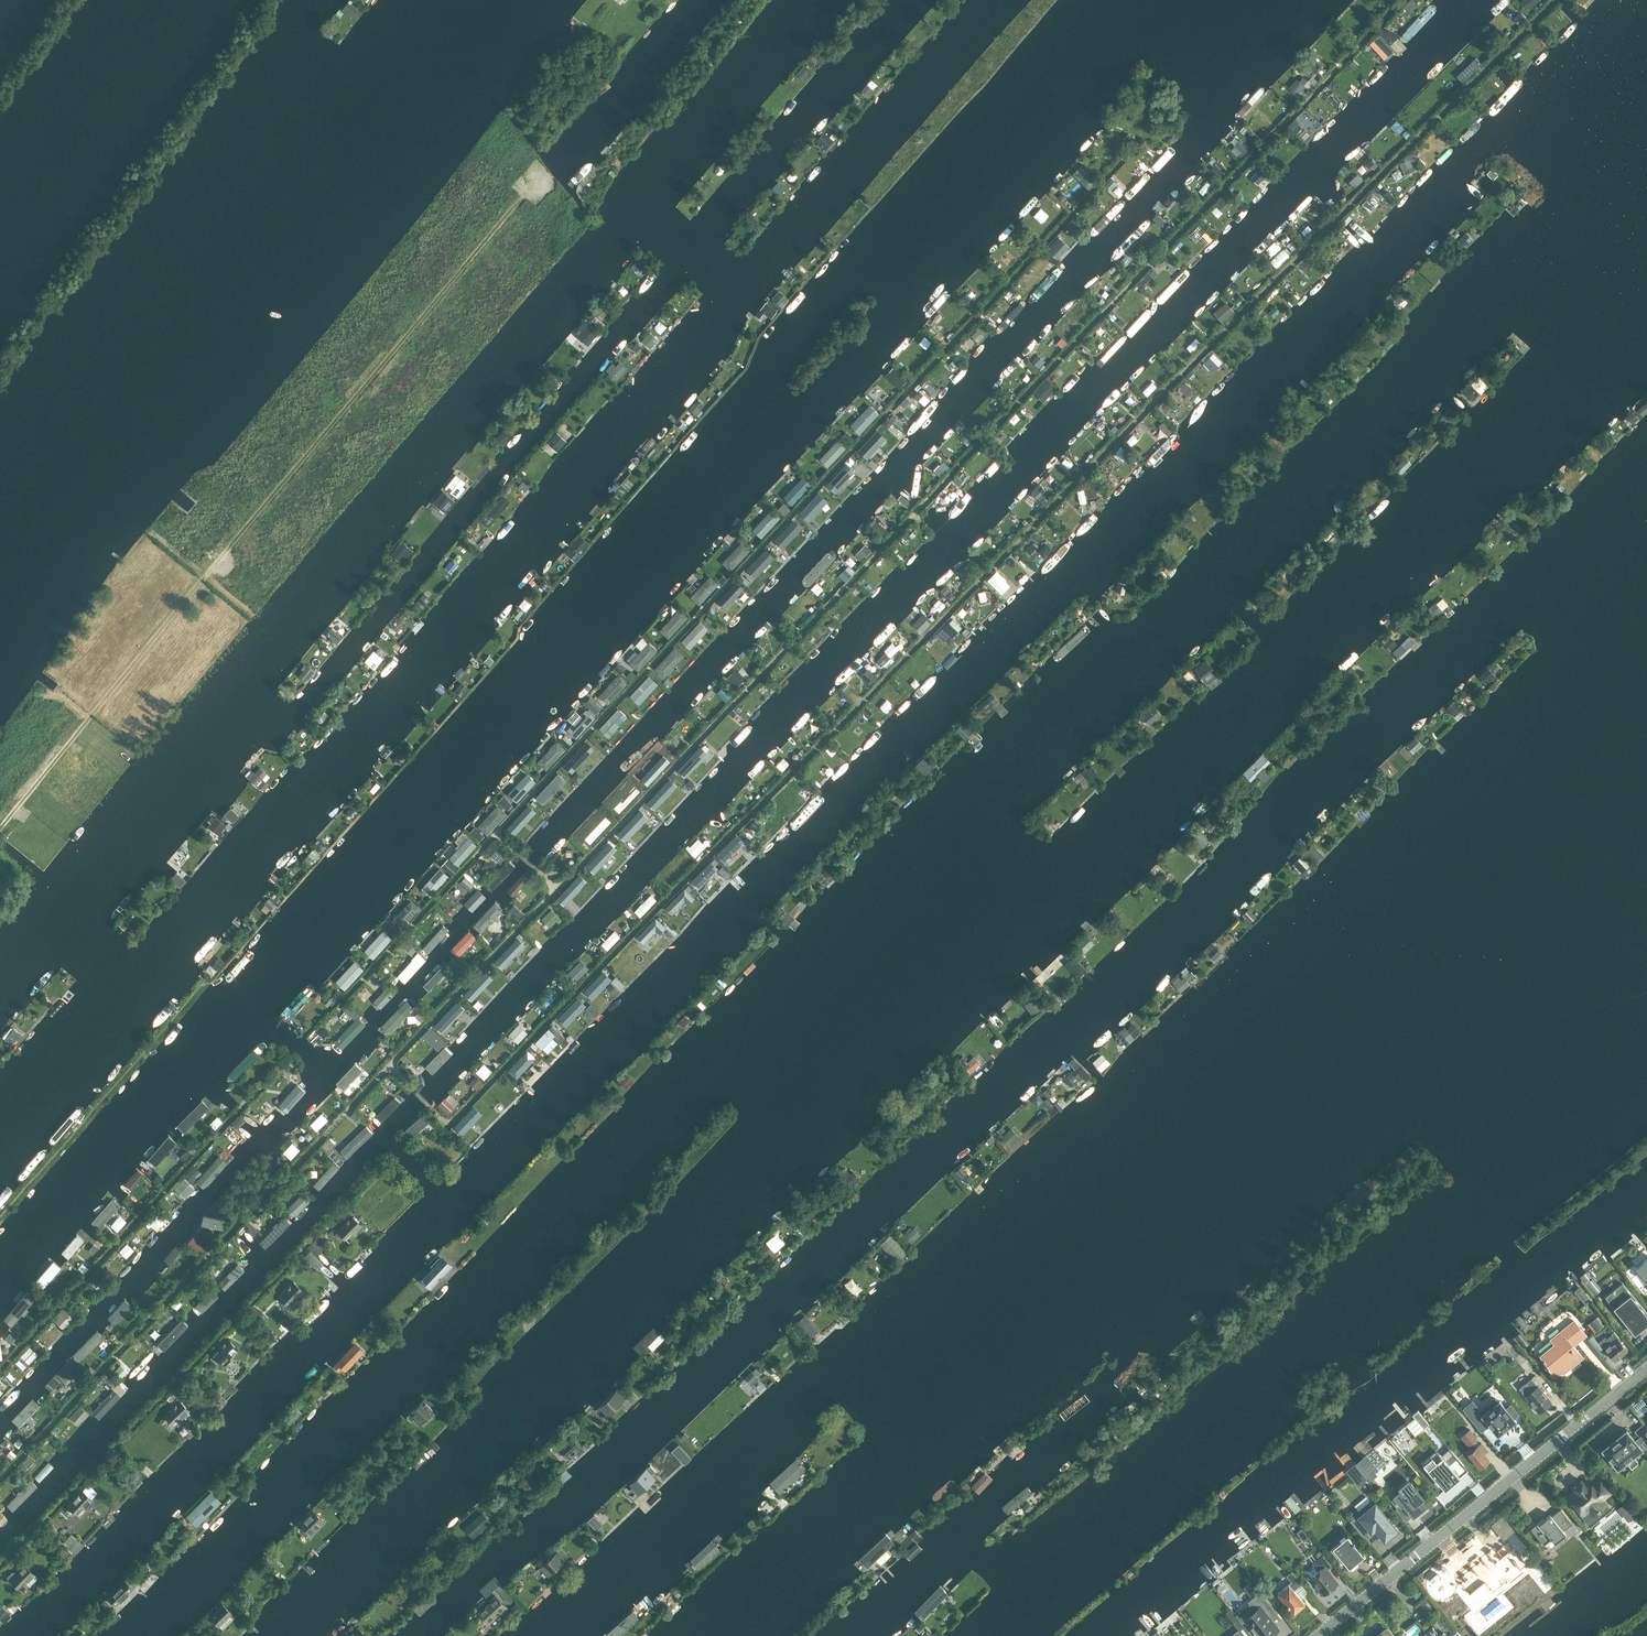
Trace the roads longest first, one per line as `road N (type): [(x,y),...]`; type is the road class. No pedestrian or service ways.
road 1 (residential): [(1318,1635),(1646,1368)]

